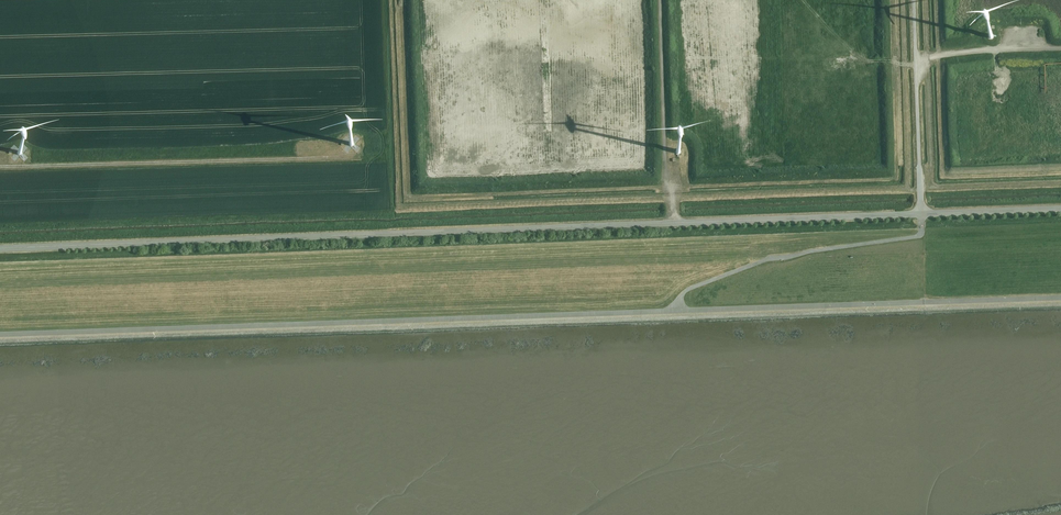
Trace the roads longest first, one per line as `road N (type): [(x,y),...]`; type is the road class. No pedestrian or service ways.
road 1 (unclassified): [(922,215),(129,242)]
road 2 (track): [(684,311),(0,335)]
road 3 (track): [(0,167),(340,157)]
road 4 (track): [(922,215),(921,237),(729,274),(684,292),(684,311)]
road 5 (track): [(660,0),(670,223)]
road 6 (unclassified): [(922,215),(915,0)]
road 7 (track): [(917,54),(1060,49)]
road 8 (unclassified): [(1060,210),(922,215)]
road 9 (residential): [(129,242),(0,247)]

